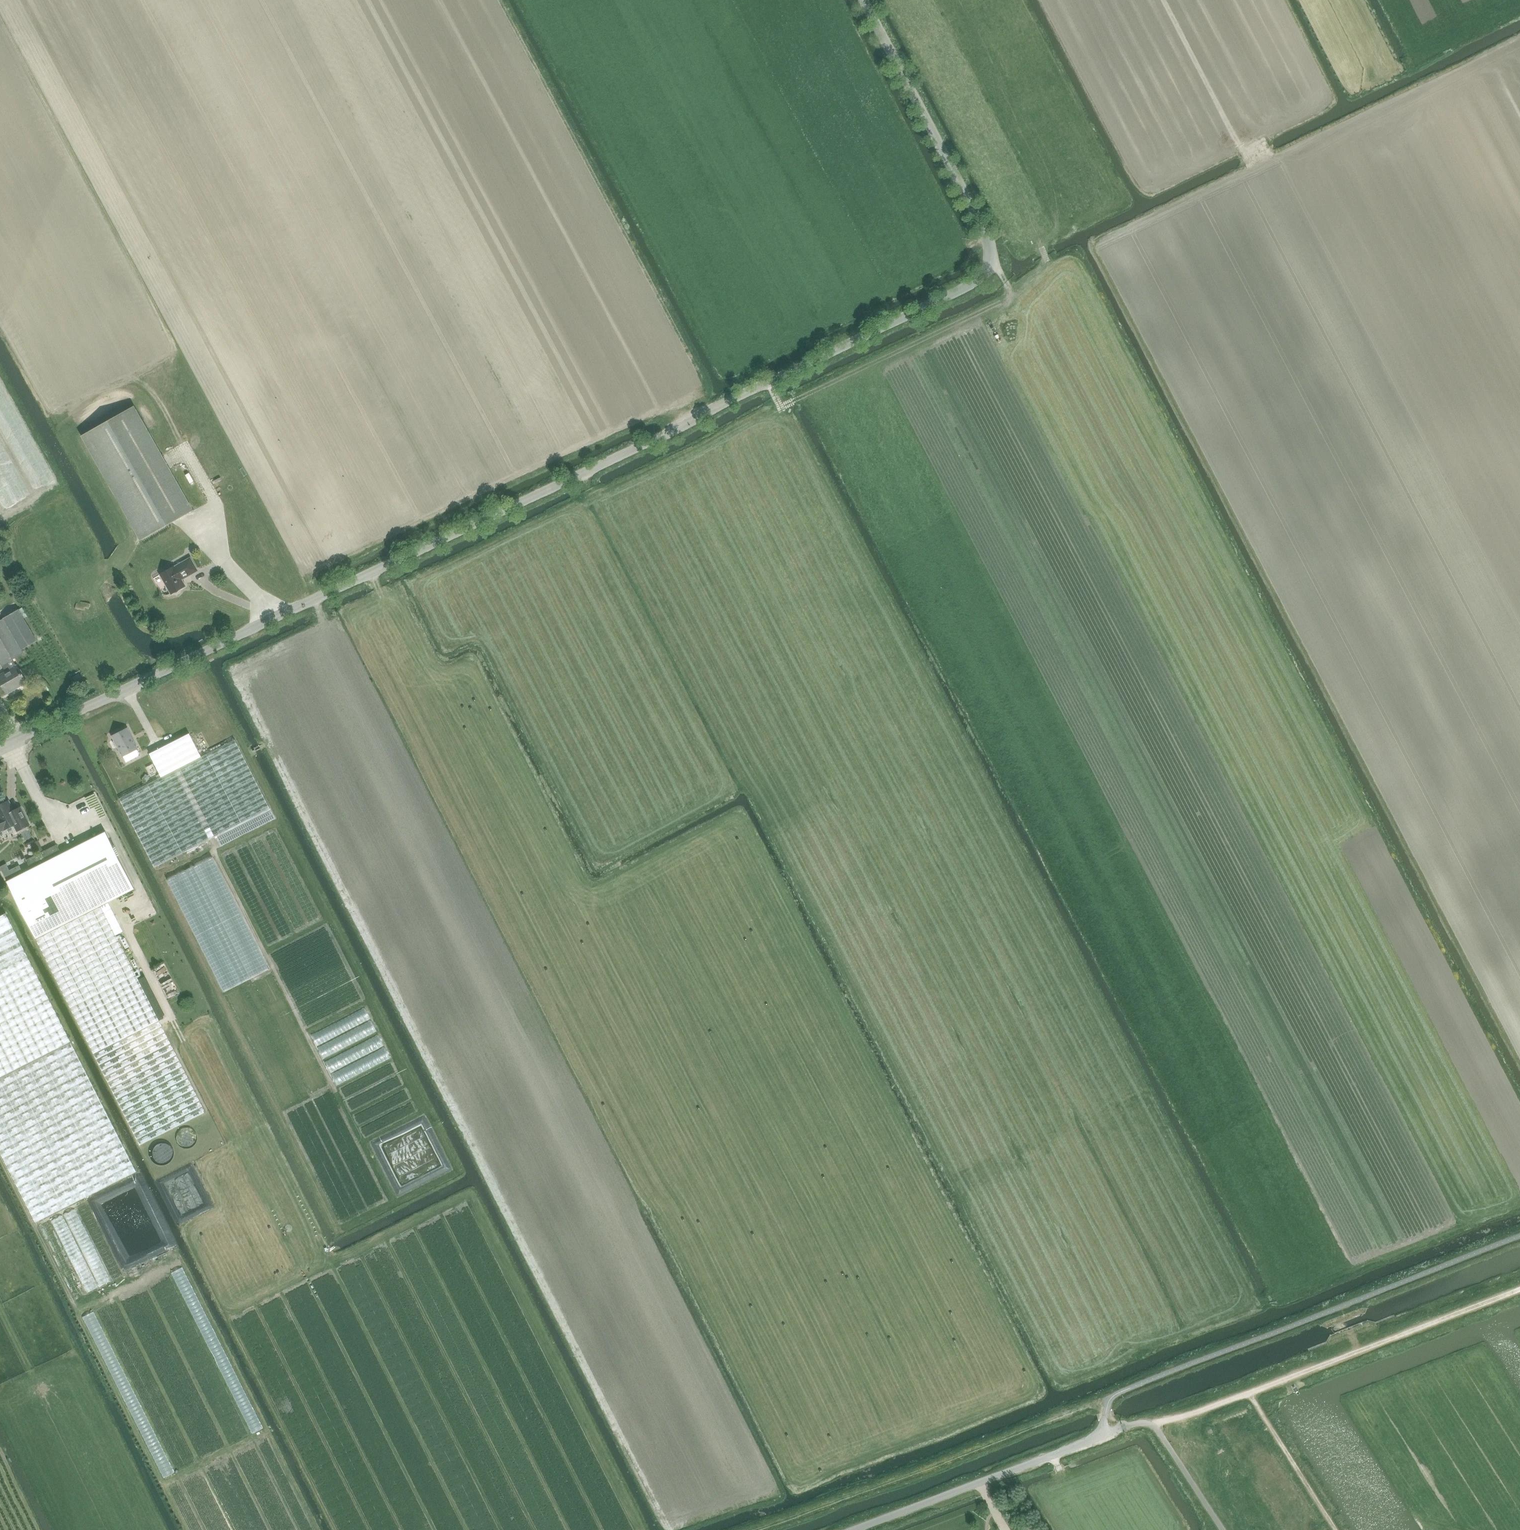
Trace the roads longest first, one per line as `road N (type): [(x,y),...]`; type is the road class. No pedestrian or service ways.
road 1 (tertiary): [(0,747),(982,277),(991,261),(988,239),(863,0)]
road 2 (unclassified): [(853,1529),(1117,1429),(1150,1424)]

